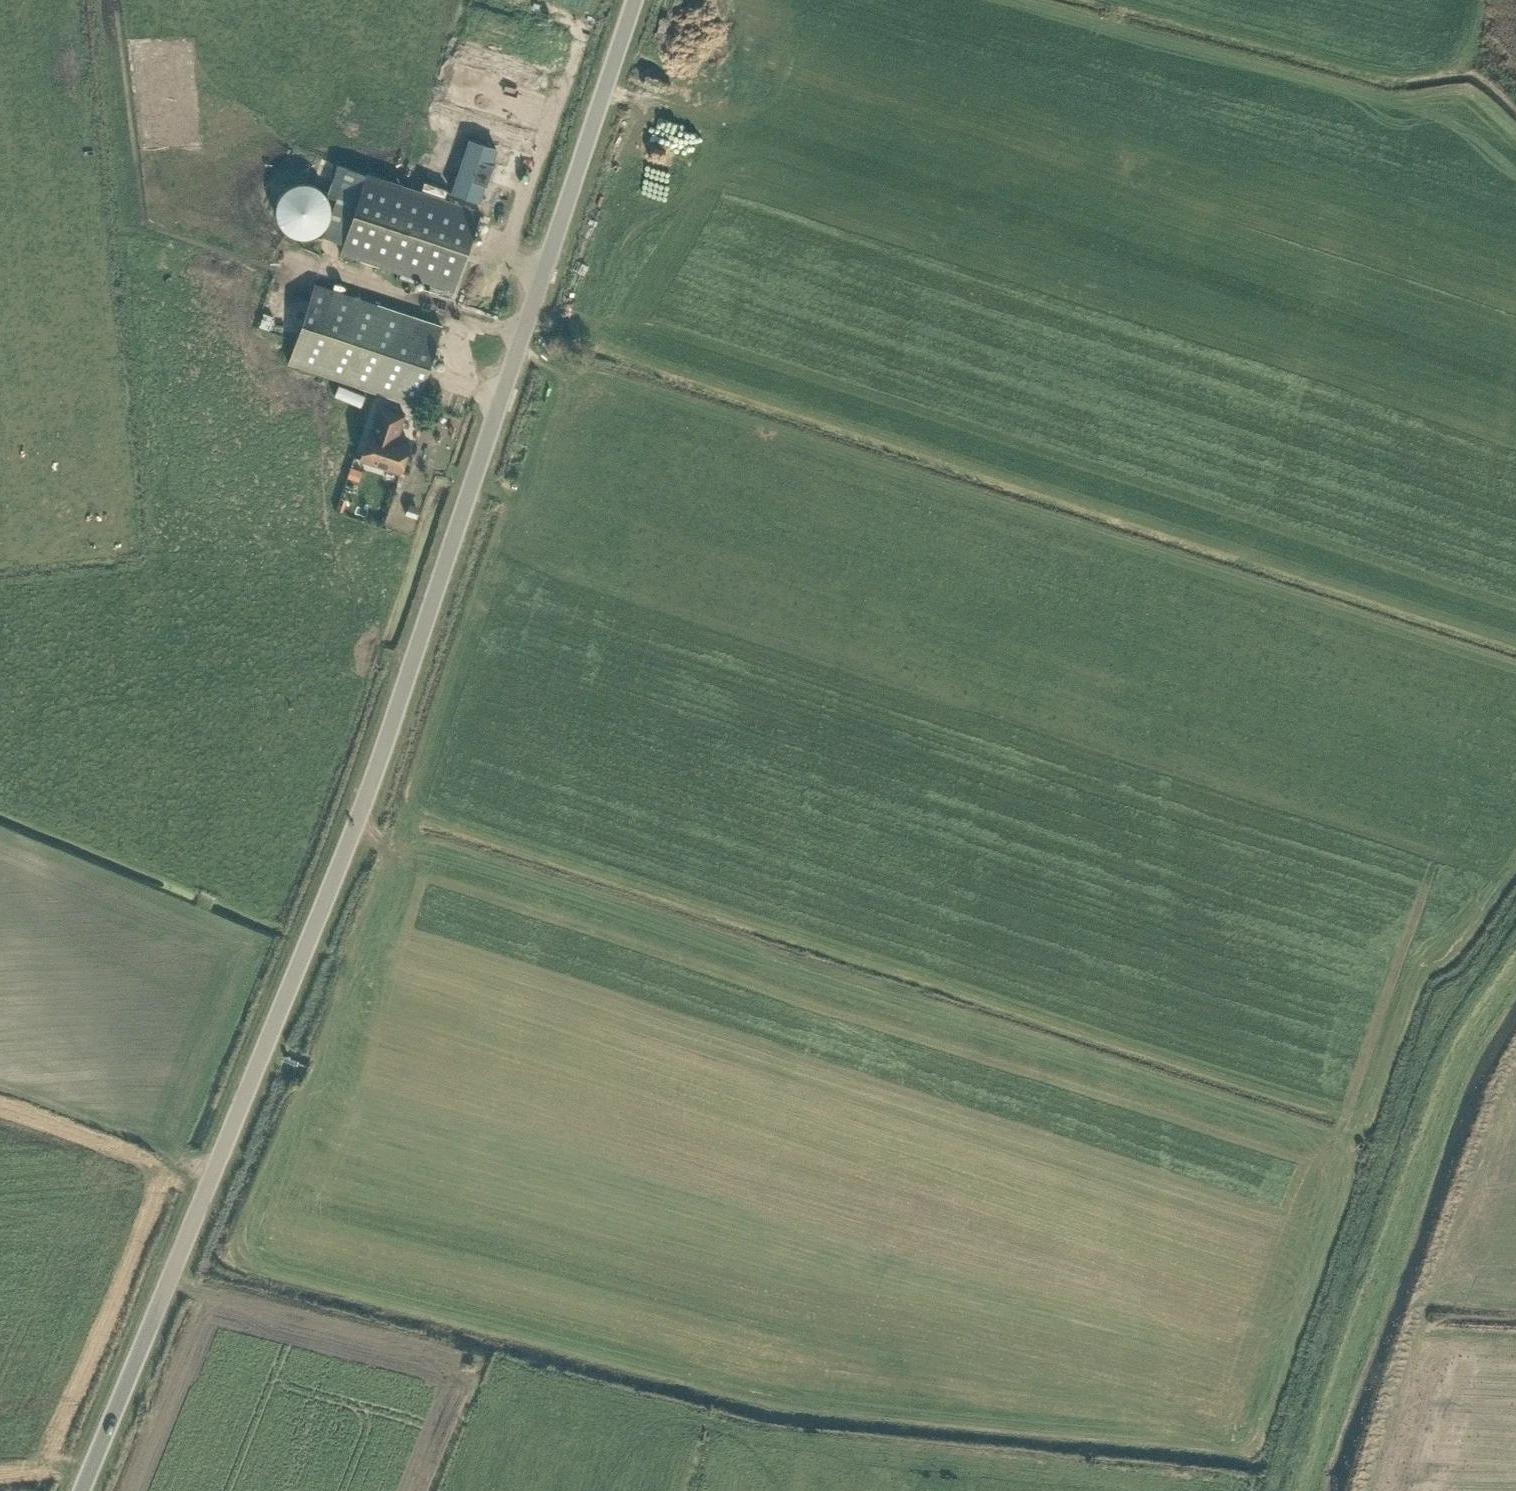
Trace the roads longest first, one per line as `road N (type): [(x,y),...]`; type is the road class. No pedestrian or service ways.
road 1 (unclassified): [(83,1490),(337,876),(634,0)]
road 2 (track): [(1399,1369),(1362,1490)]

